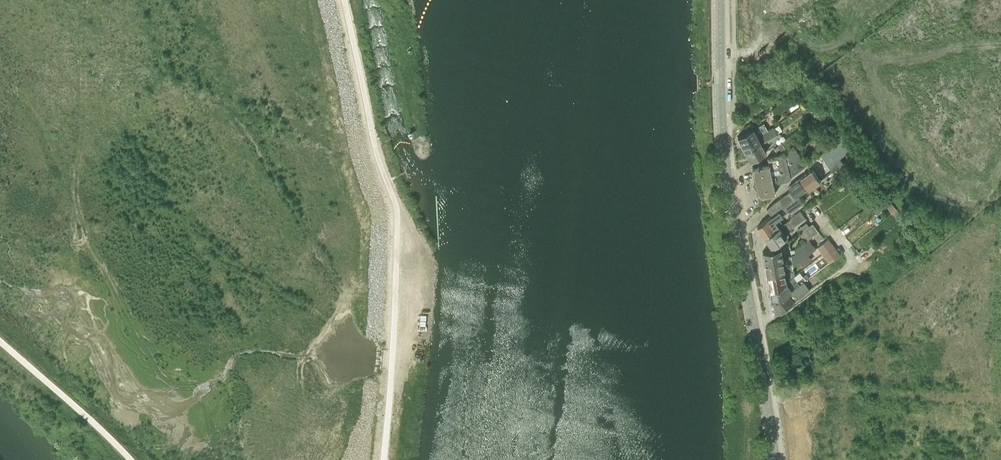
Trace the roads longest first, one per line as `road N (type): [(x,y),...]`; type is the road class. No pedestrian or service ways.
road 1 (unclassified): [(754,323),(723,135),(720,0)]
road 2 (unclassified): [(754,323),(780,315),(849,266),(851,259),(813,210)]
road 3 (unclassified): [(774,459),(754,323)]

